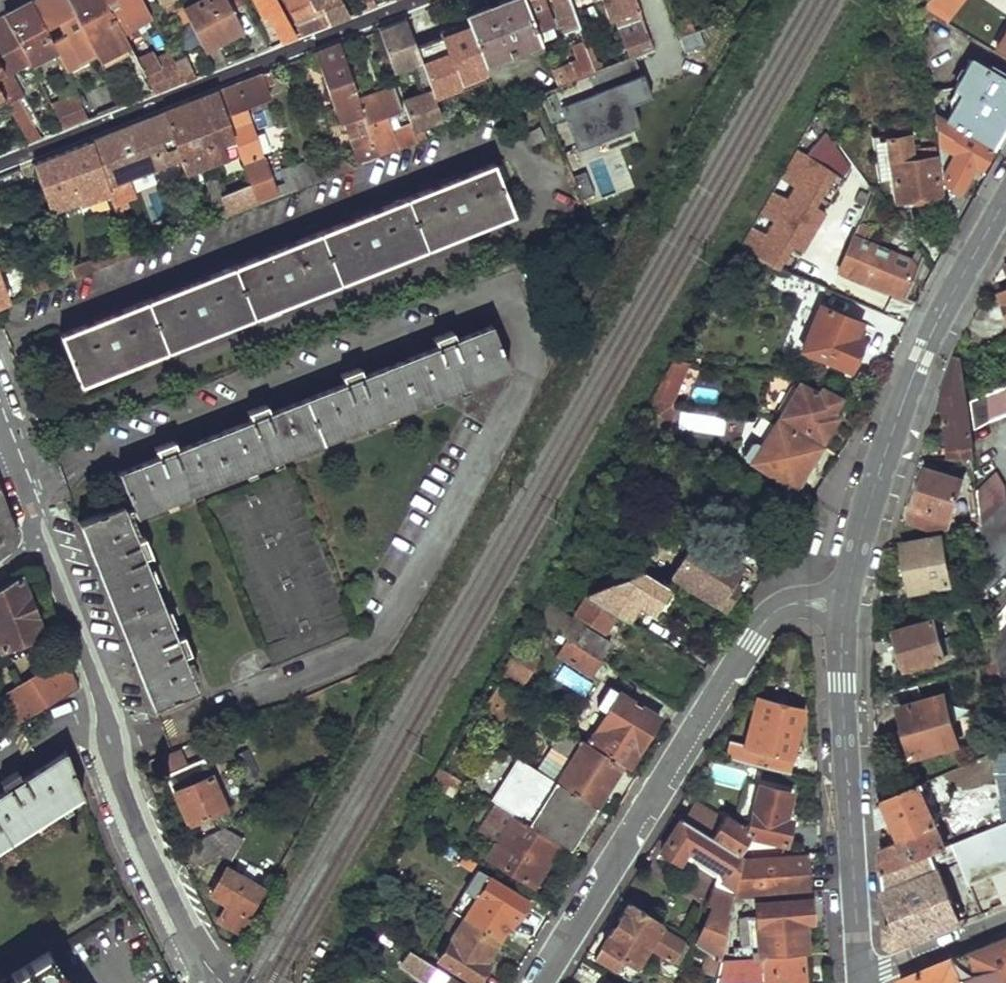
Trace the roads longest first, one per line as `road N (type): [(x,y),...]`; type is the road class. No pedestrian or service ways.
road 1 (residential): [(42,544),(99,678),(118,781),(172,907),(218,982)]
road 2 (residential): [(0,164),(419,0)]
road 3 (residential): [(539,982),(775,611)]
road 4 (residential): [(1005,199),(920,357),(870,493),(847,593)]
road 5 (residential): [(842,620),(859,972)]
road 6 (residential): [(859,972),(1005,920)]
road 7 (residential): [(0,425),(42,544)]

